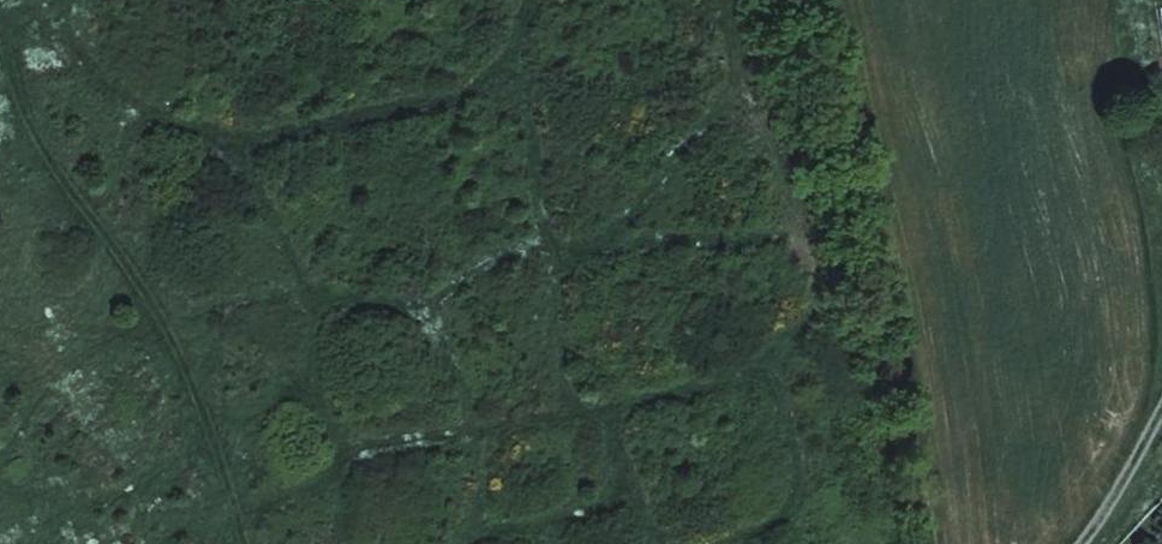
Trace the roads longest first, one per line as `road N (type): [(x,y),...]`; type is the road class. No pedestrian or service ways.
road 1 (track): [(249,543),(154,299),(33,113),(0,12)]

